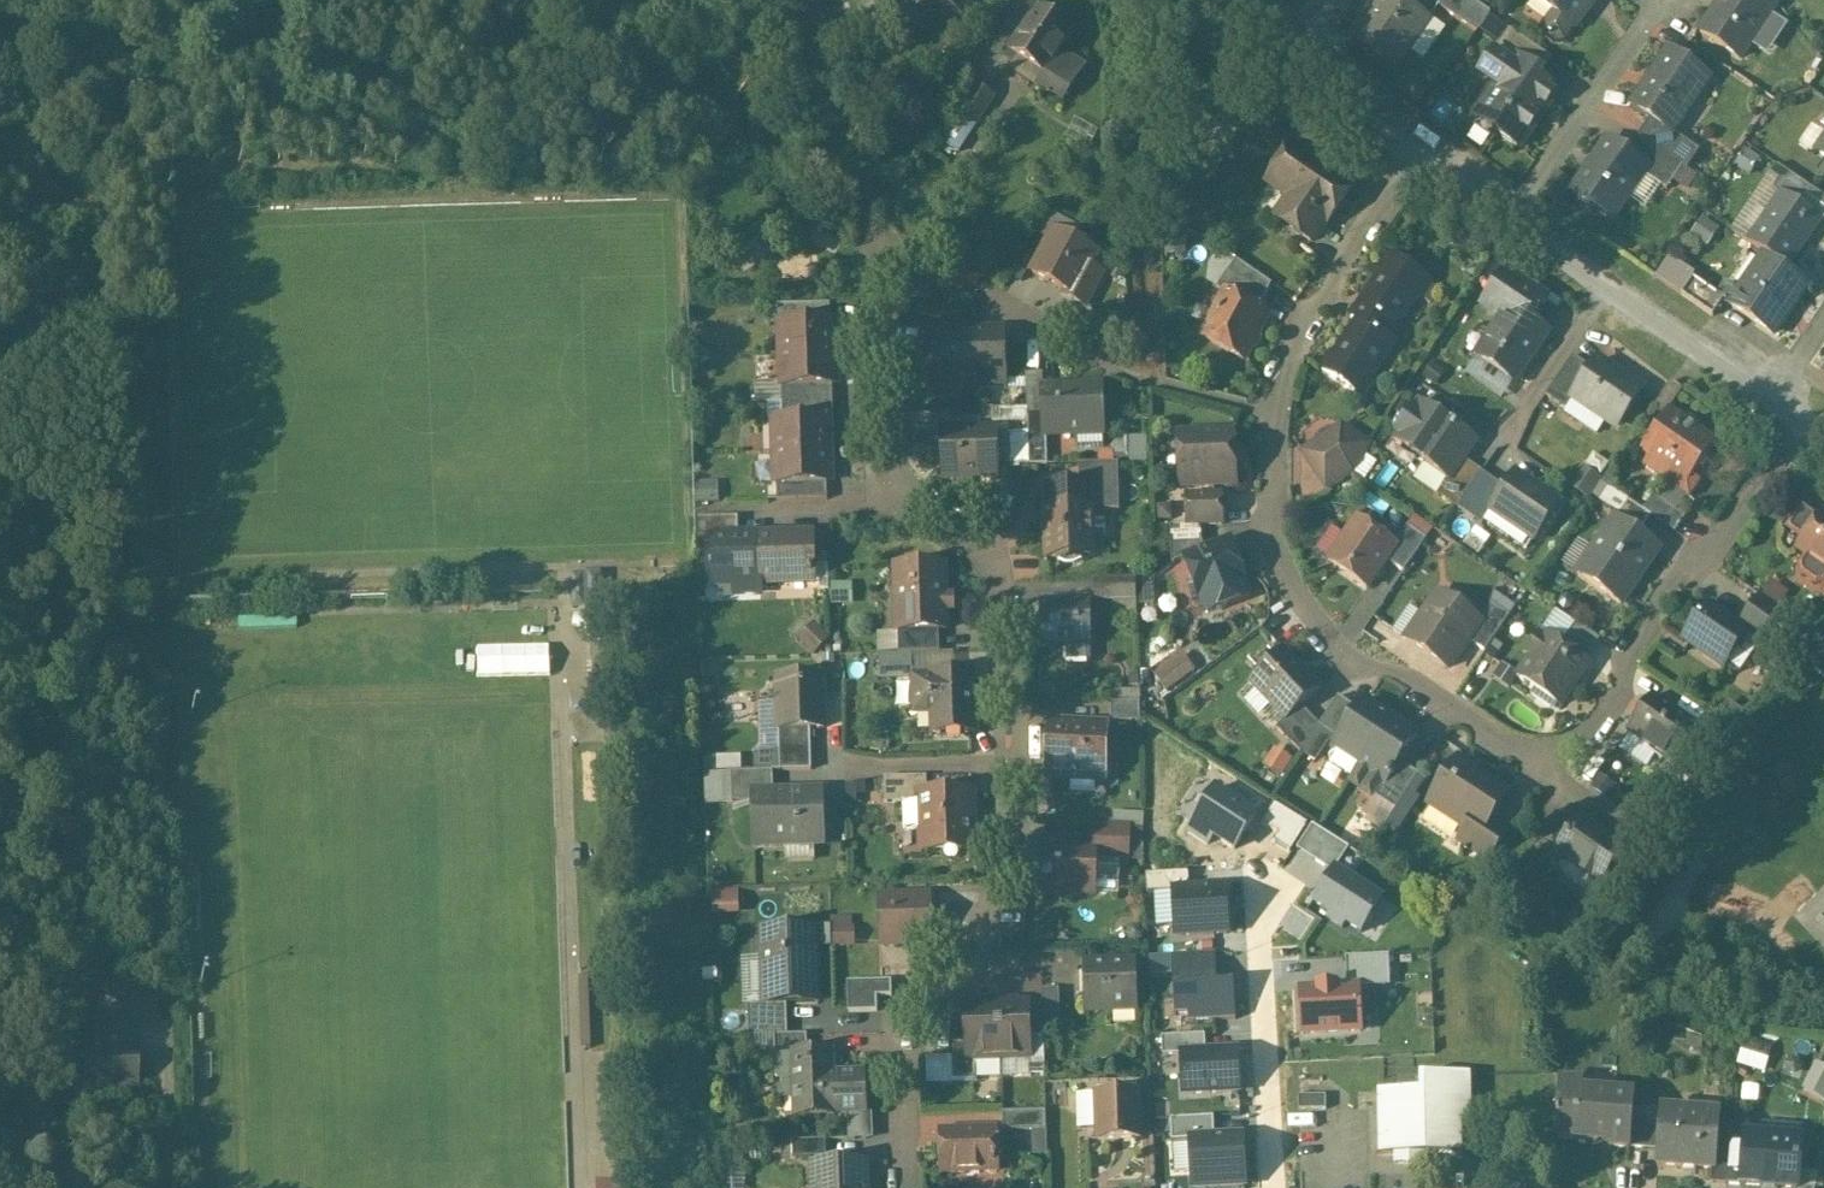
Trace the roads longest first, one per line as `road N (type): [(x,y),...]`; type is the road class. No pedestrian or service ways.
road 1 (residential): [(1416,159),(1297,336),(1264,406),(1265,536),(1341,655),(1418,683),(1551,771),(1616,702),(1664,591),(1716,546),(1805,423)]
road 2 (residential): [(909,1187),(913,1018),(1007,881),(1017,764),(993,574),(878,446),(874,312),(889,271),(928,266),(1009,308)]
road 3 (residential): [(1272,1187),(1259,939),(1265,892)]
road 4 (residential): [(1416,159),(1603,286)]
road 5 (residential): [(1603,286),(1768,398)]
road 6 (residential): [(1277,58),(1416,159)]
road 7 (residential): [(1603,286),(1511,424)]

